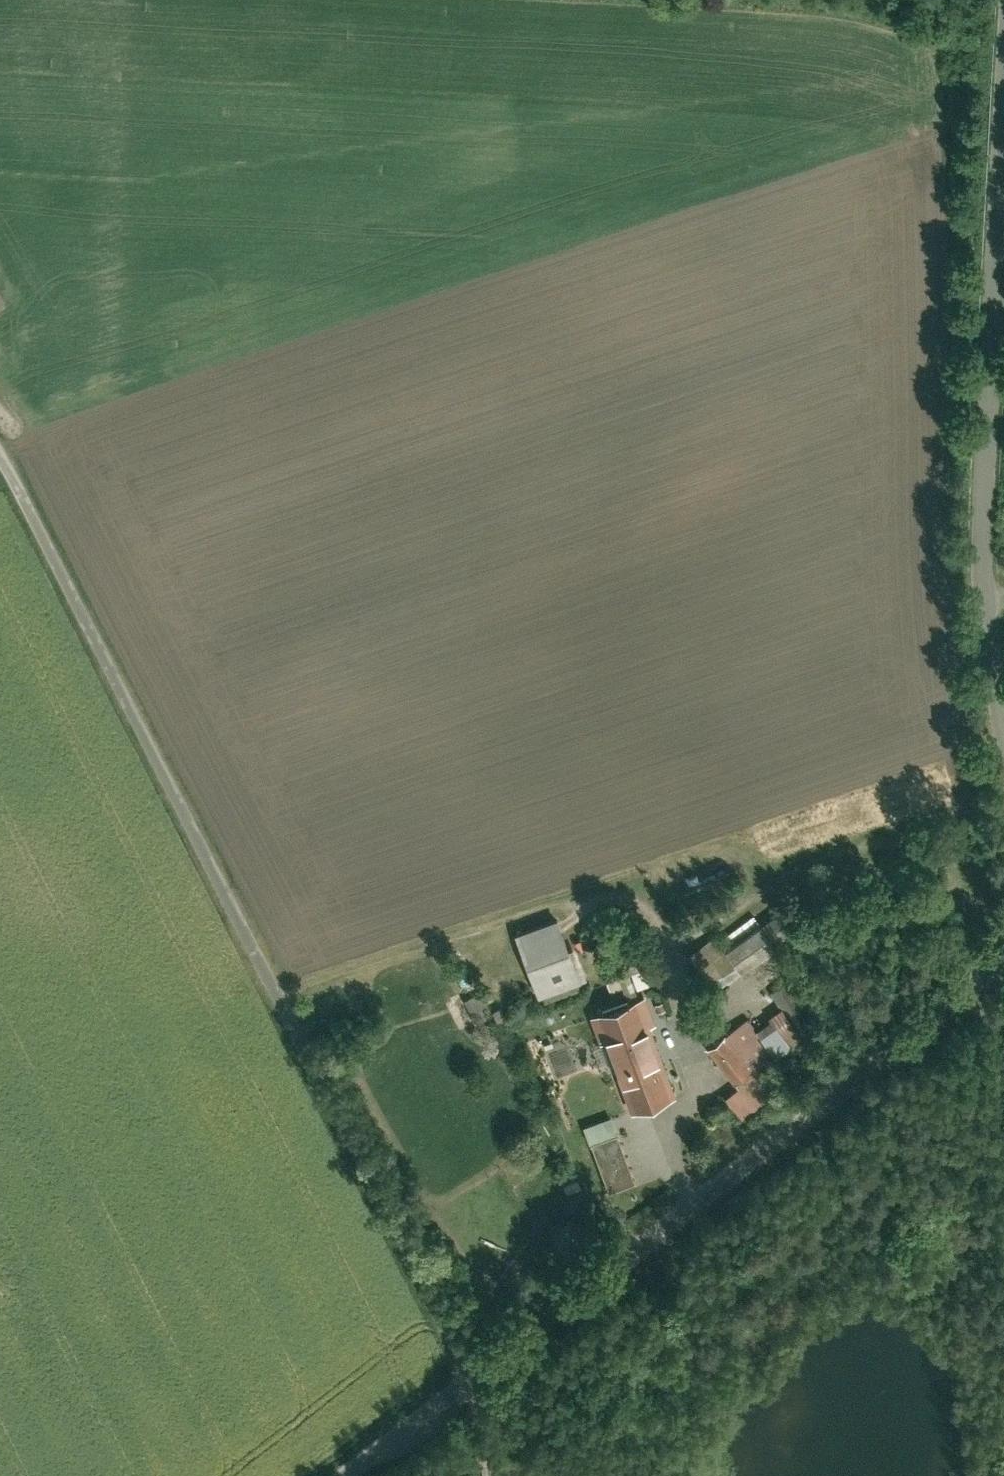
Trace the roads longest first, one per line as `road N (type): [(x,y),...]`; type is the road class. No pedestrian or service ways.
road 1 (unclassified): [(473,1372),(0,459)]
road 2 (unclassified): [(1003,959),(473,1372)]
road 3 (residential): [(1003,194),(985,562),(1003,689)]
road 4 (unclassified): [(473,1372),(343,1475)]

